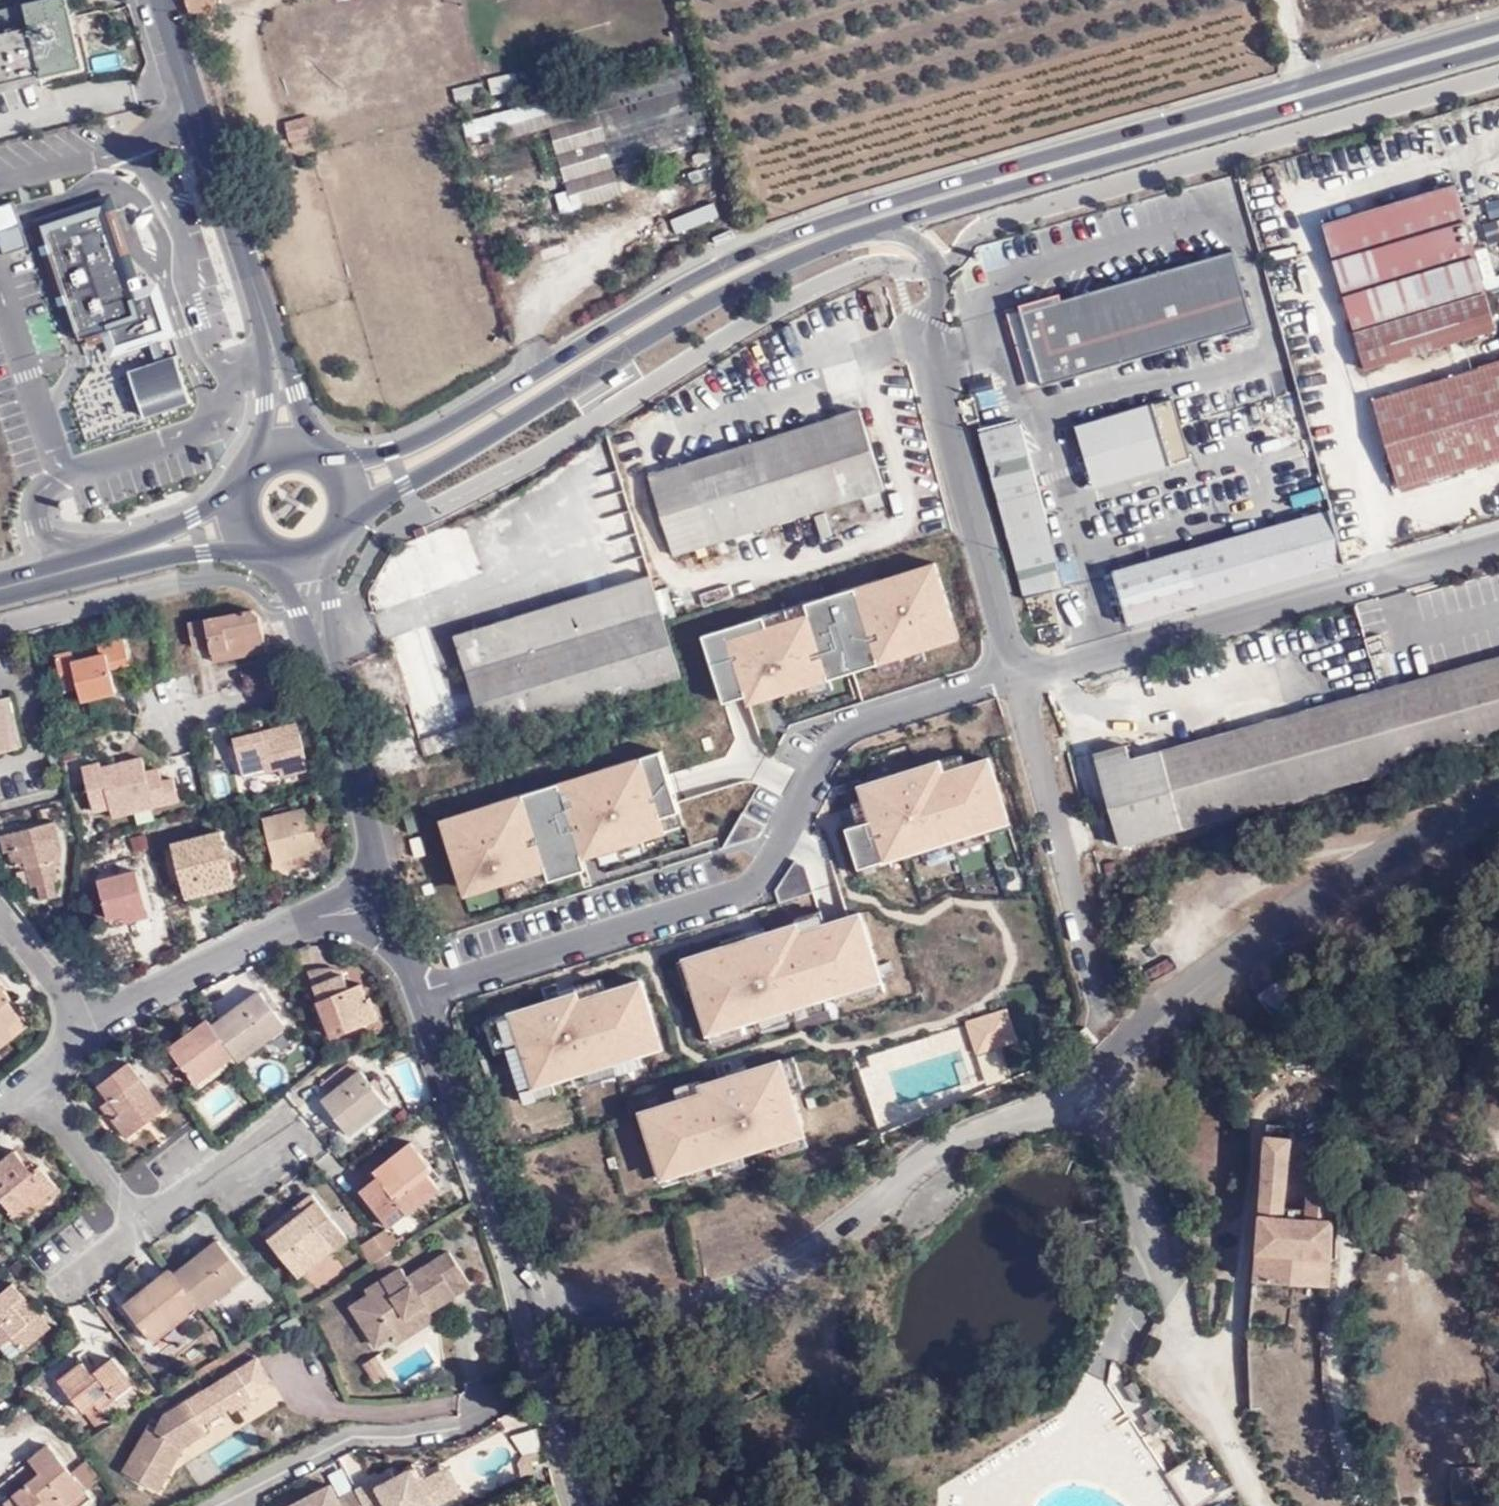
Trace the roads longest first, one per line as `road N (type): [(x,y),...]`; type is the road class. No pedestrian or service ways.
road 1 (primary): [(353,509),(766,270),(1030,172)]
road 2 (primary): [(1030,172),(772,242),(461,419),(391,451),(337,462)]
road 3 (residential): [(418,993),(758,889),(851,732),(1025,670)]
road 4 (residential): [(418,993),(591,1505)]
road 5 (unclassified): [(1498,543),(1062,672),(1025,670)]
road 6 (primary): [(1030,172),(1498,36)]
road 7 (unclassified): [(277,364),(164,0)]
road 8 (residential): [(386,902),(314,915),(92,1022)]
road 9 (residential): [(322,642),(386,902)]
road 10 (residential): [(22,1081),(147,1229)]
road 11 (residential): [(147,1229),(293,1120)]
road 12 (primary): [(0,587),(149,549)]
road 13 (residential): [(92,1022),(0,909)]

